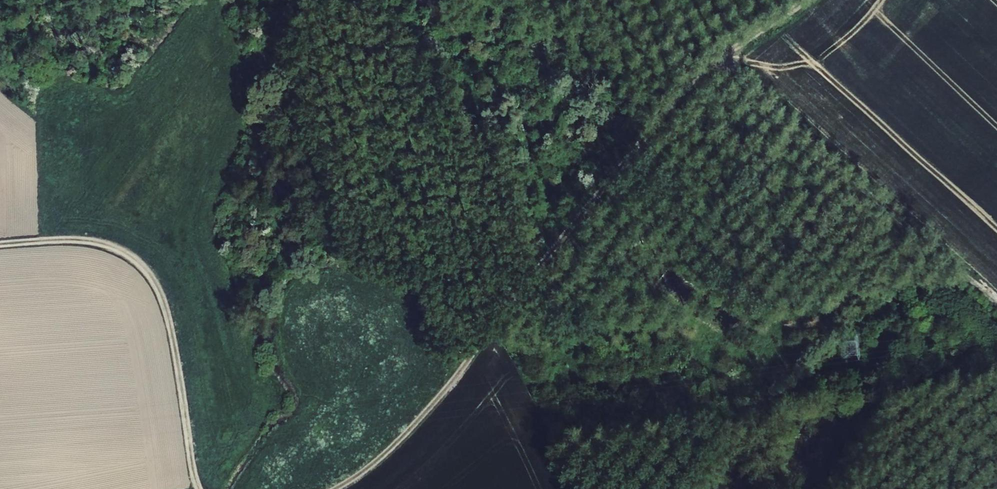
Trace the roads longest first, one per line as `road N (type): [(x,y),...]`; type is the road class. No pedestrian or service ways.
road 1 (track): [(804,0),(703,75),(526,305),(370,468),(336,488)]
road 2 (track): [(196,488),(170,319),(147,268),(94,240),(0,244)]
road 3 (track): [(996,307),(744,84),(731,58)]

